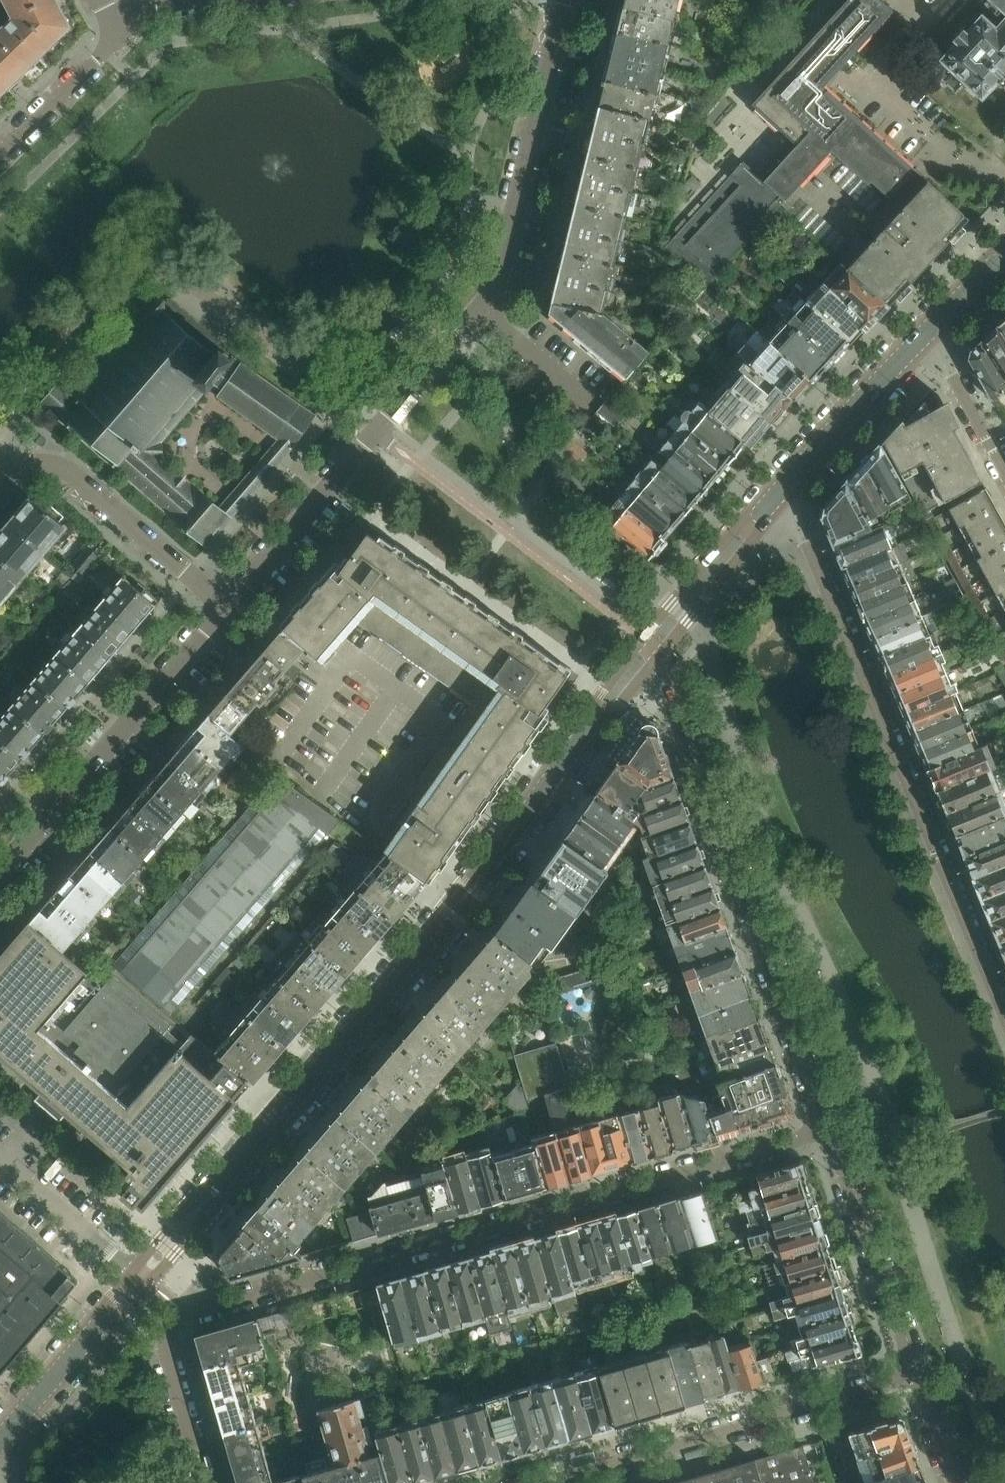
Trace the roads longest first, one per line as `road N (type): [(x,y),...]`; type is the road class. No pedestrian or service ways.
road 1 (residential): [(828,1130),(183,1316),(165,1347),(203,1482)]
road 2 (tertiary): [(138,1280),(468,894),(654,647)]
road 3 (residential): [(1004,1036),(784,489)]
road 4 (residential): [(1,465),(23,408),(109,290),(149,279),(178,278),(256,327),(349,394),(381,428)]
road 5 (residential): [(654,647),(828,1130)]
road 6 (residential): [(917,1375),(544,1482)]
road 7 (residential): [(0,871),(228,606)]
road 8 (residential): [(479,311),(501,278),(567,0)]
road 9 (residential): [(1,465),(63,467),(228,606)]
road 10 (residential): [(828,1130),(917,1375)]
road 11 (residential): [(228,606),(381,428)]
road 12 (tertiary): [(784,489),(928,328)]
road 13 (tertiary): [(0,1441),(138,1280)]
road 14 (tertiary): [(654,647),(784,489)]
road 15 (residential): [(138,1280),(0,1160)]
road 16 (residential): [(116,34),(0,156)]
road 17 (residential): [(1004,470),(928,328)]
road 18 (residential): [(381,428),(479,311)]
road 19 (residential): [(588,402),(479,311)]

